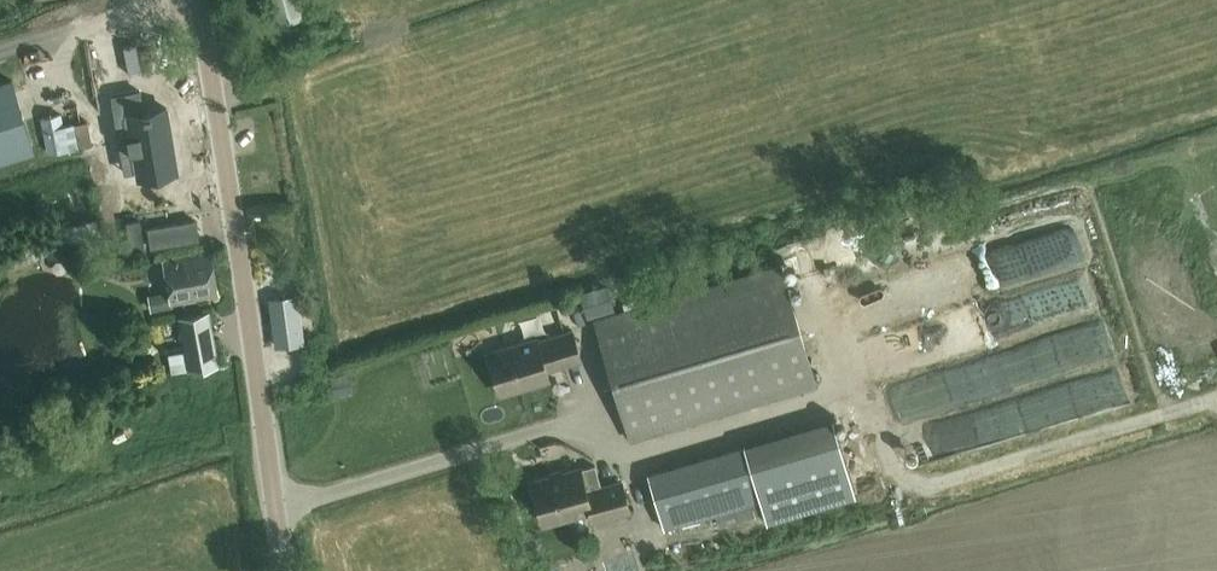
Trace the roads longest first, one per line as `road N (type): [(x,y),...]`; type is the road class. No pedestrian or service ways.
road 1 (tertiary): [(283,570),(195,0)]
road 2 (track): [(910,493),(1216,400)]

